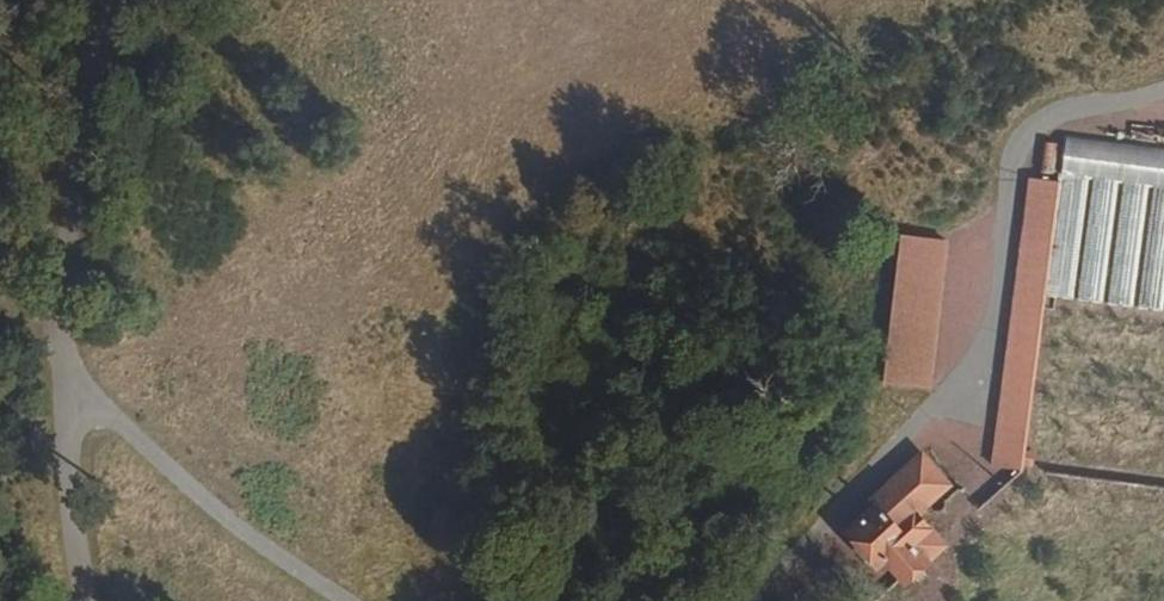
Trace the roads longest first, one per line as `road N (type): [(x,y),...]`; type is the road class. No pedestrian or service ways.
road 1 (track): [(104,0),(72,141),(70,425),(96,600)]
road 2 (track): [(70,372),(156,464),(355,600)]

